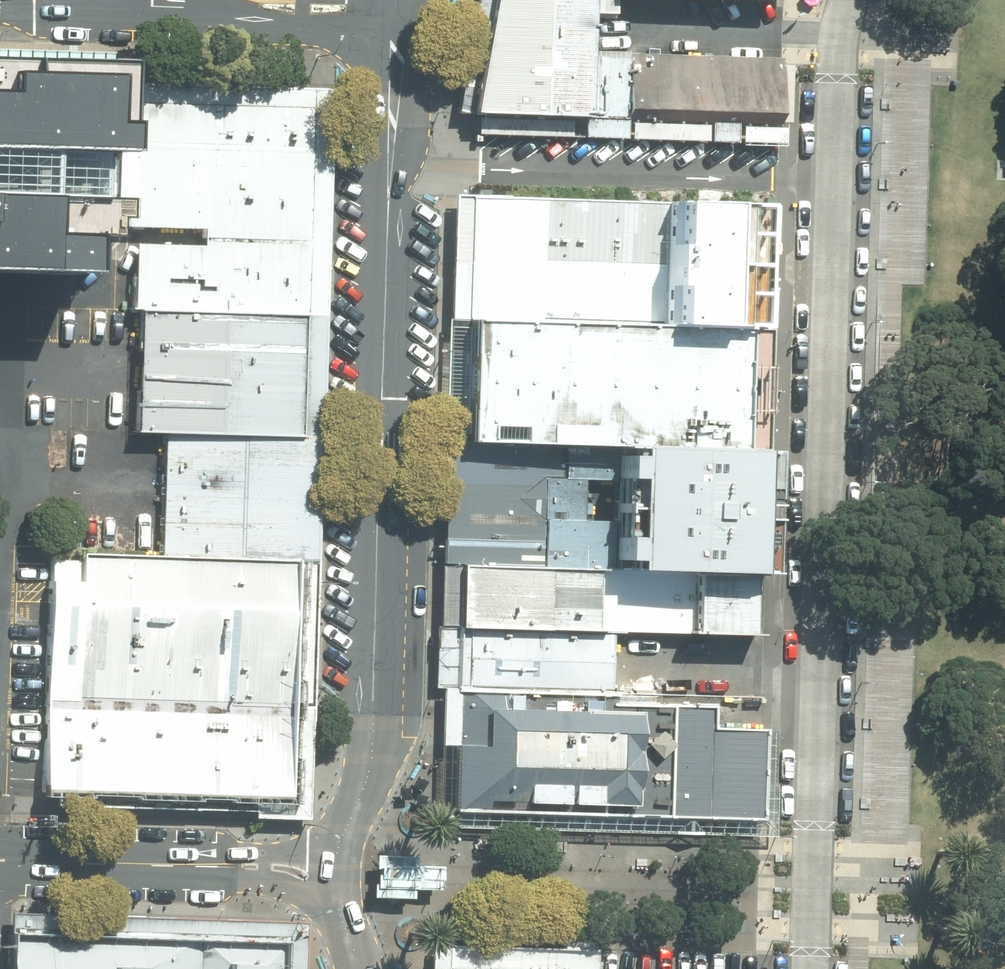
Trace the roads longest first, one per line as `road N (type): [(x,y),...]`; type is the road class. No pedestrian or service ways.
road 1 (residential): [(846,0),(810,968)]
road 2 (tertiary): [(402,4),(390,154),(372,746),(335,886)]
road 3 (residential): [(335,886),(265,867),(0,857)]
road 4 (tertiary): [(402,4),(266,0)]

